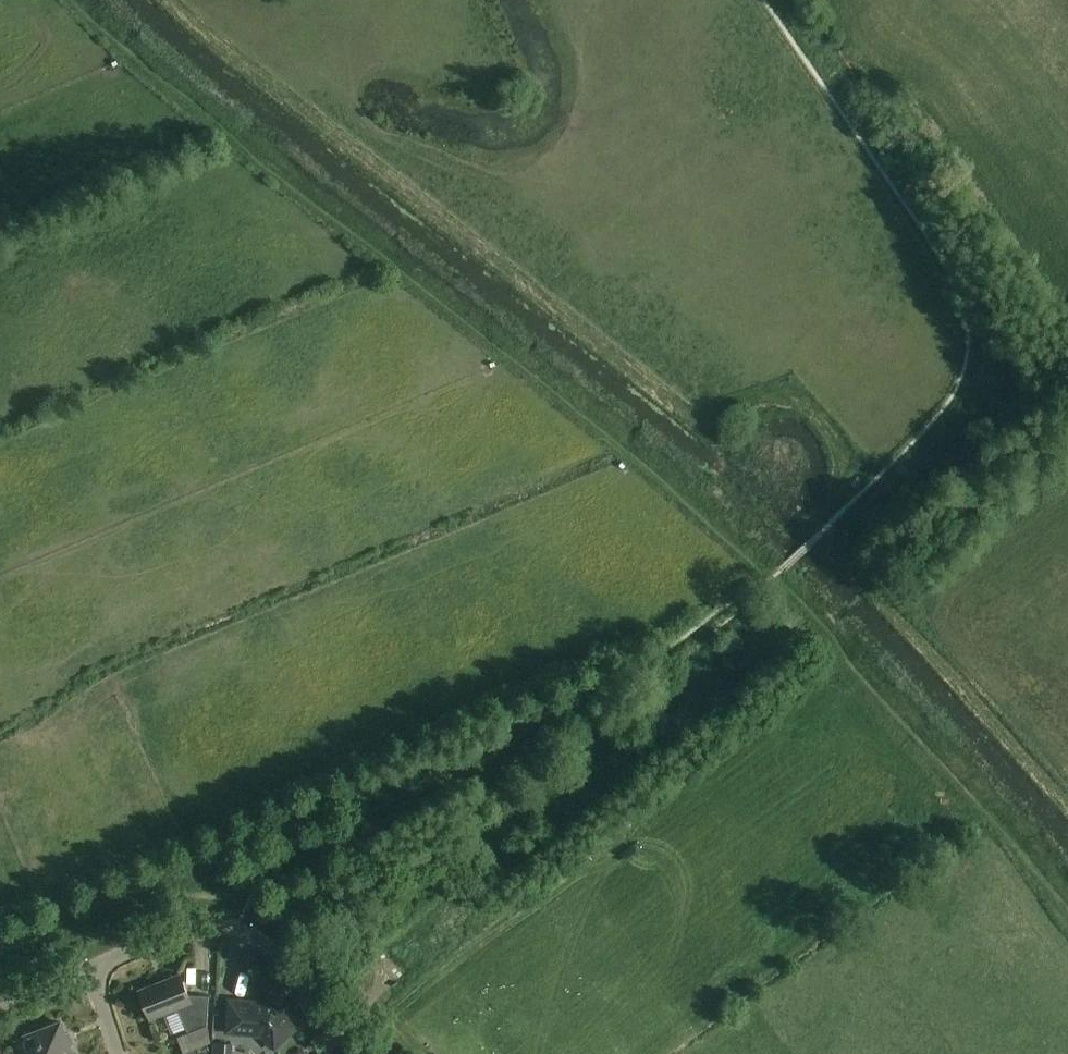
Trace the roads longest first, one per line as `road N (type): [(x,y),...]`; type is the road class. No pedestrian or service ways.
road 1 (residential): [(378,1053),(281,956),(239,930),(197,931),(92,972)]

